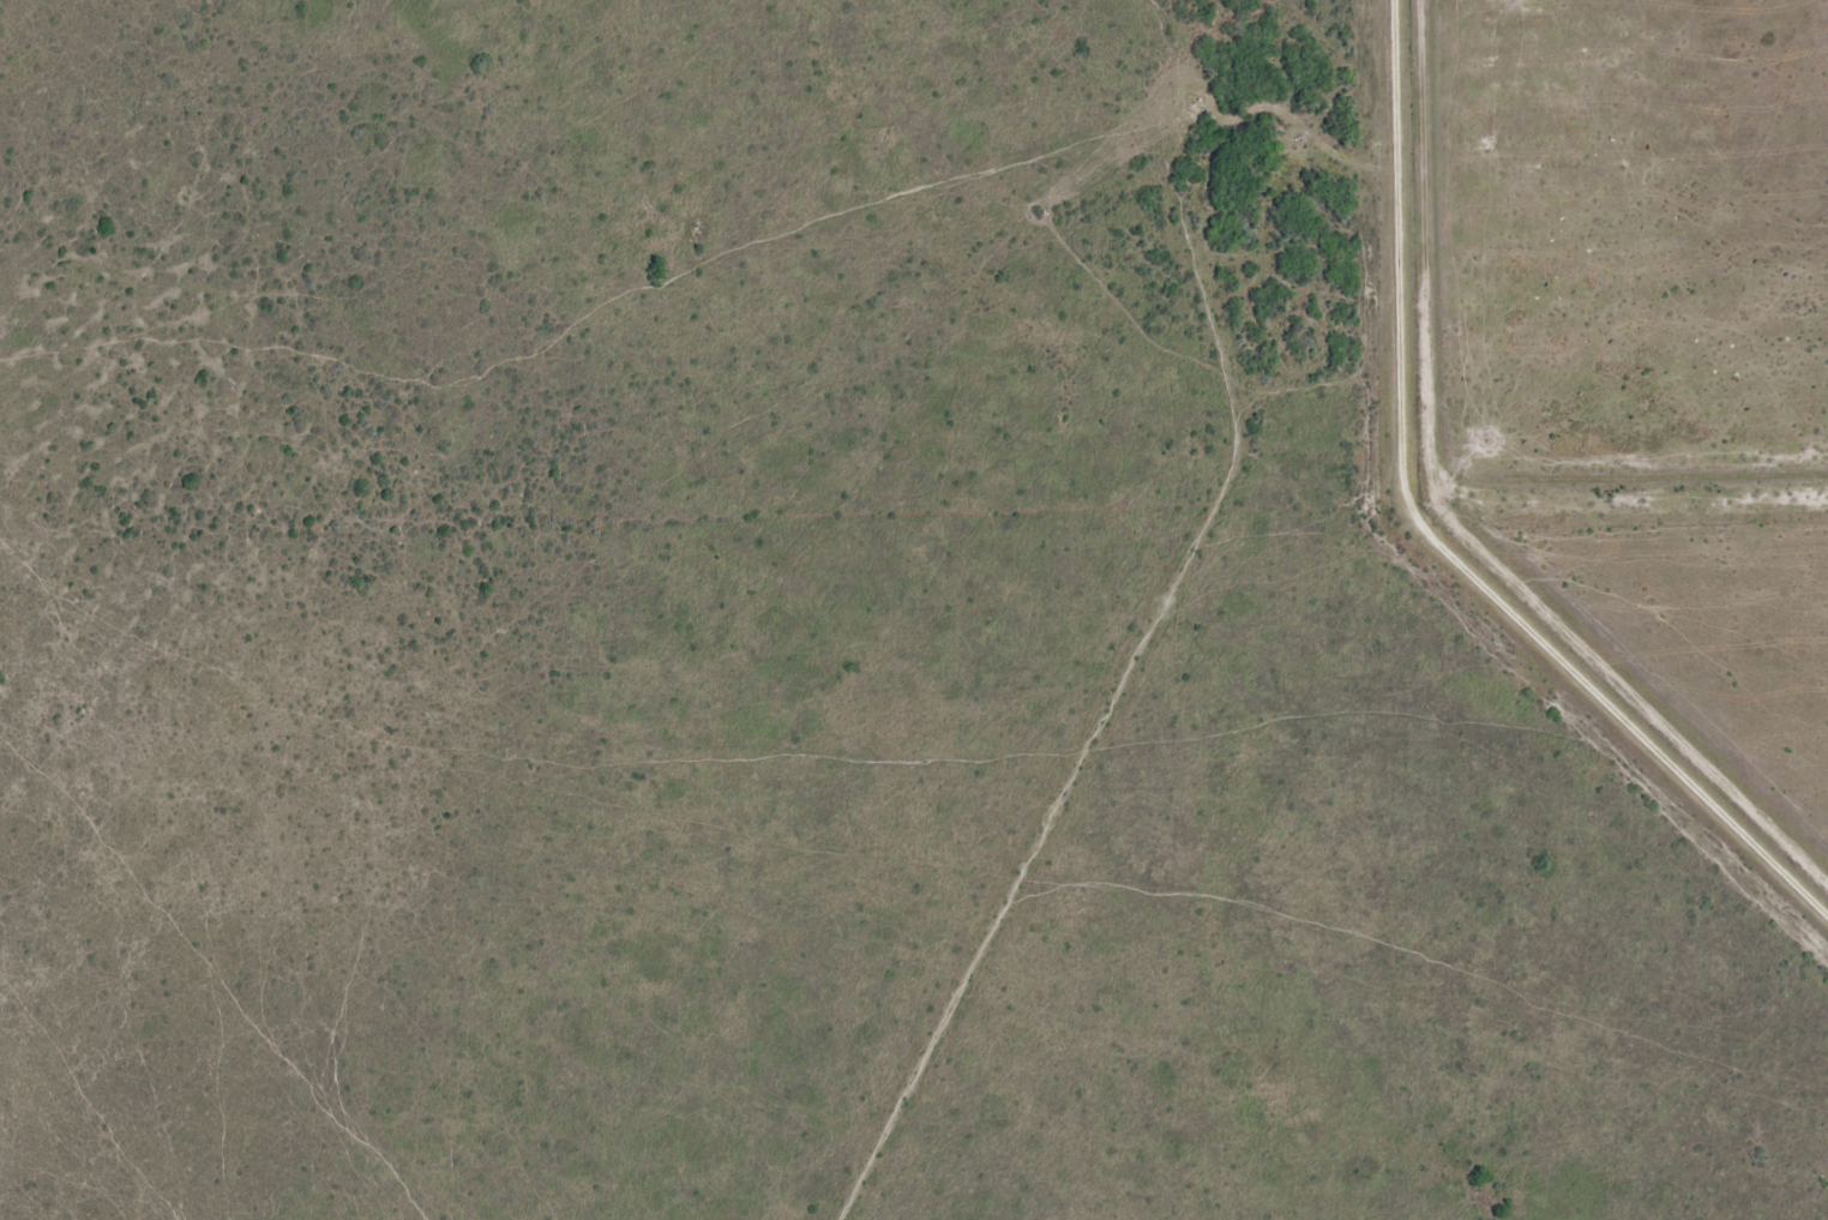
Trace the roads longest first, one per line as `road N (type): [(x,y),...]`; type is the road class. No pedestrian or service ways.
road 1 (track): [(1393,0),(1402,470),(1411,500),(1429,534),(1827,917)]

